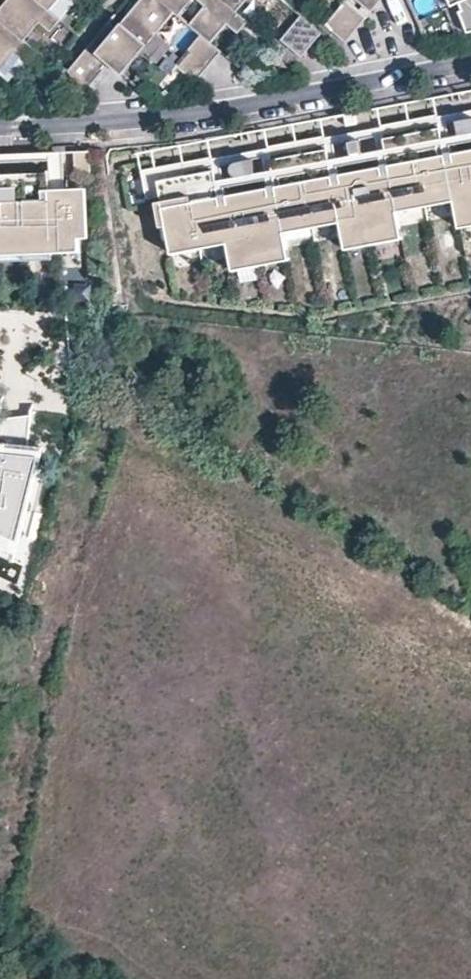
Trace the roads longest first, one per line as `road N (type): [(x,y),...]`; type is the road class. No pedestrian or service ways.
road 1 (residential): [(0,129),(208,116),(470,62)]
road 2 (residential): [(0,129),(109,0)]

